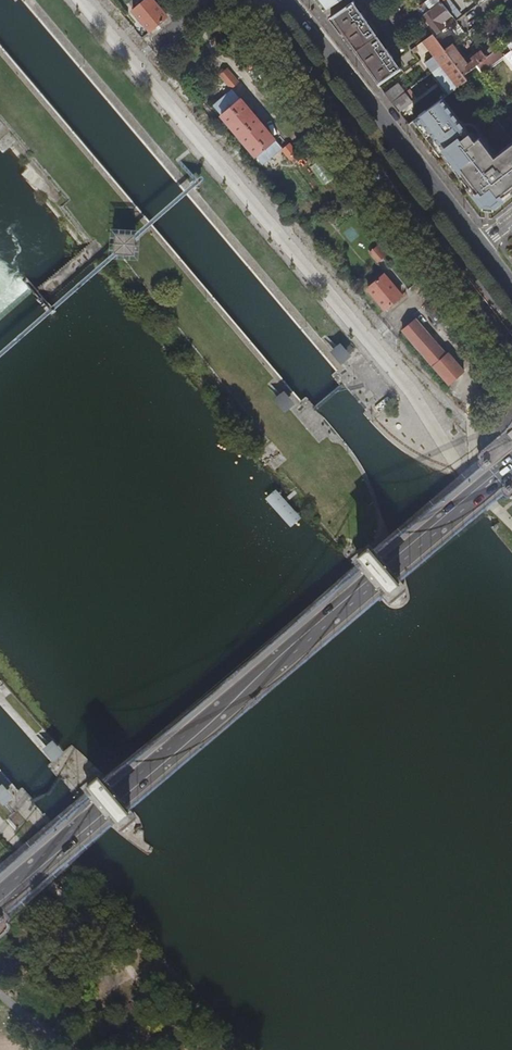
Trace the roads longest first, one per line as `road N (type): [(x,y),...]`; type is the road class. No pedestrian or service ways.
road 1 (secondary): [(511,469),(0,902)]
road 2 (secondary): [(255,0),(511,345)]
road 3 (secondary): [(479,245),(287,0)]

